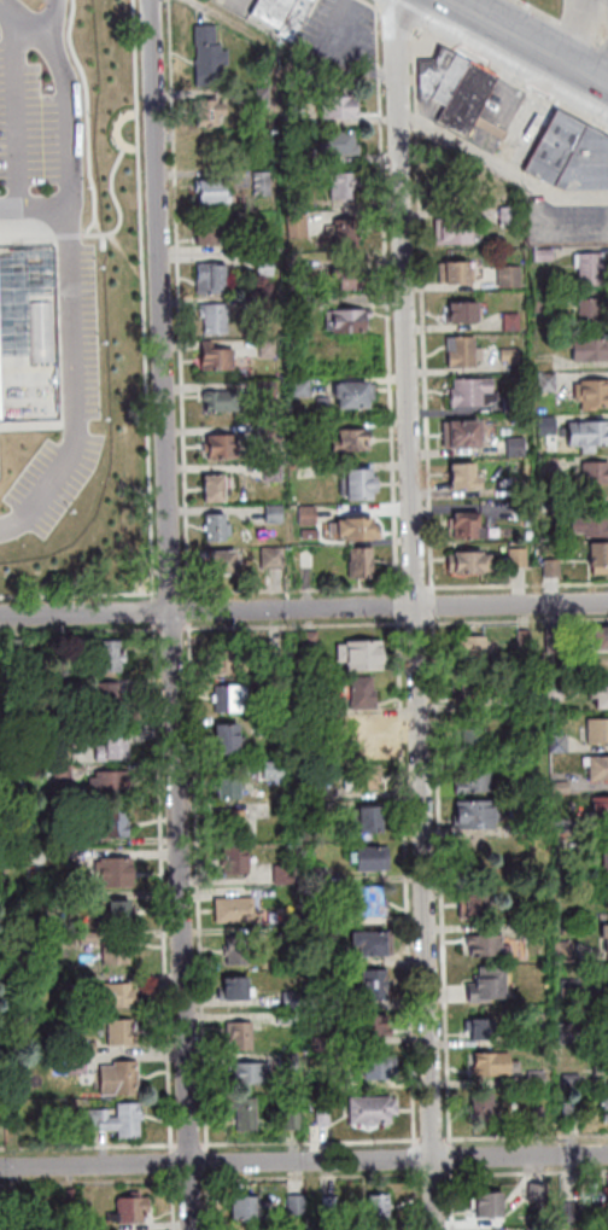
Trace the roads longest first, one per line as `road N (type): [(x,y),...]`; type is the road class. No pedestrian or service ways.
road 1 (residential): [(440,1229),(396,17),(403,0)]
road 2 (residential): [(195,1229),(154,0)]
road 3 (residential): [(607,1155),(0,1168)]
road 4 (residential): [(607,602),(0,615)]
road 5 (primary): [(607,92),(440,0)]

